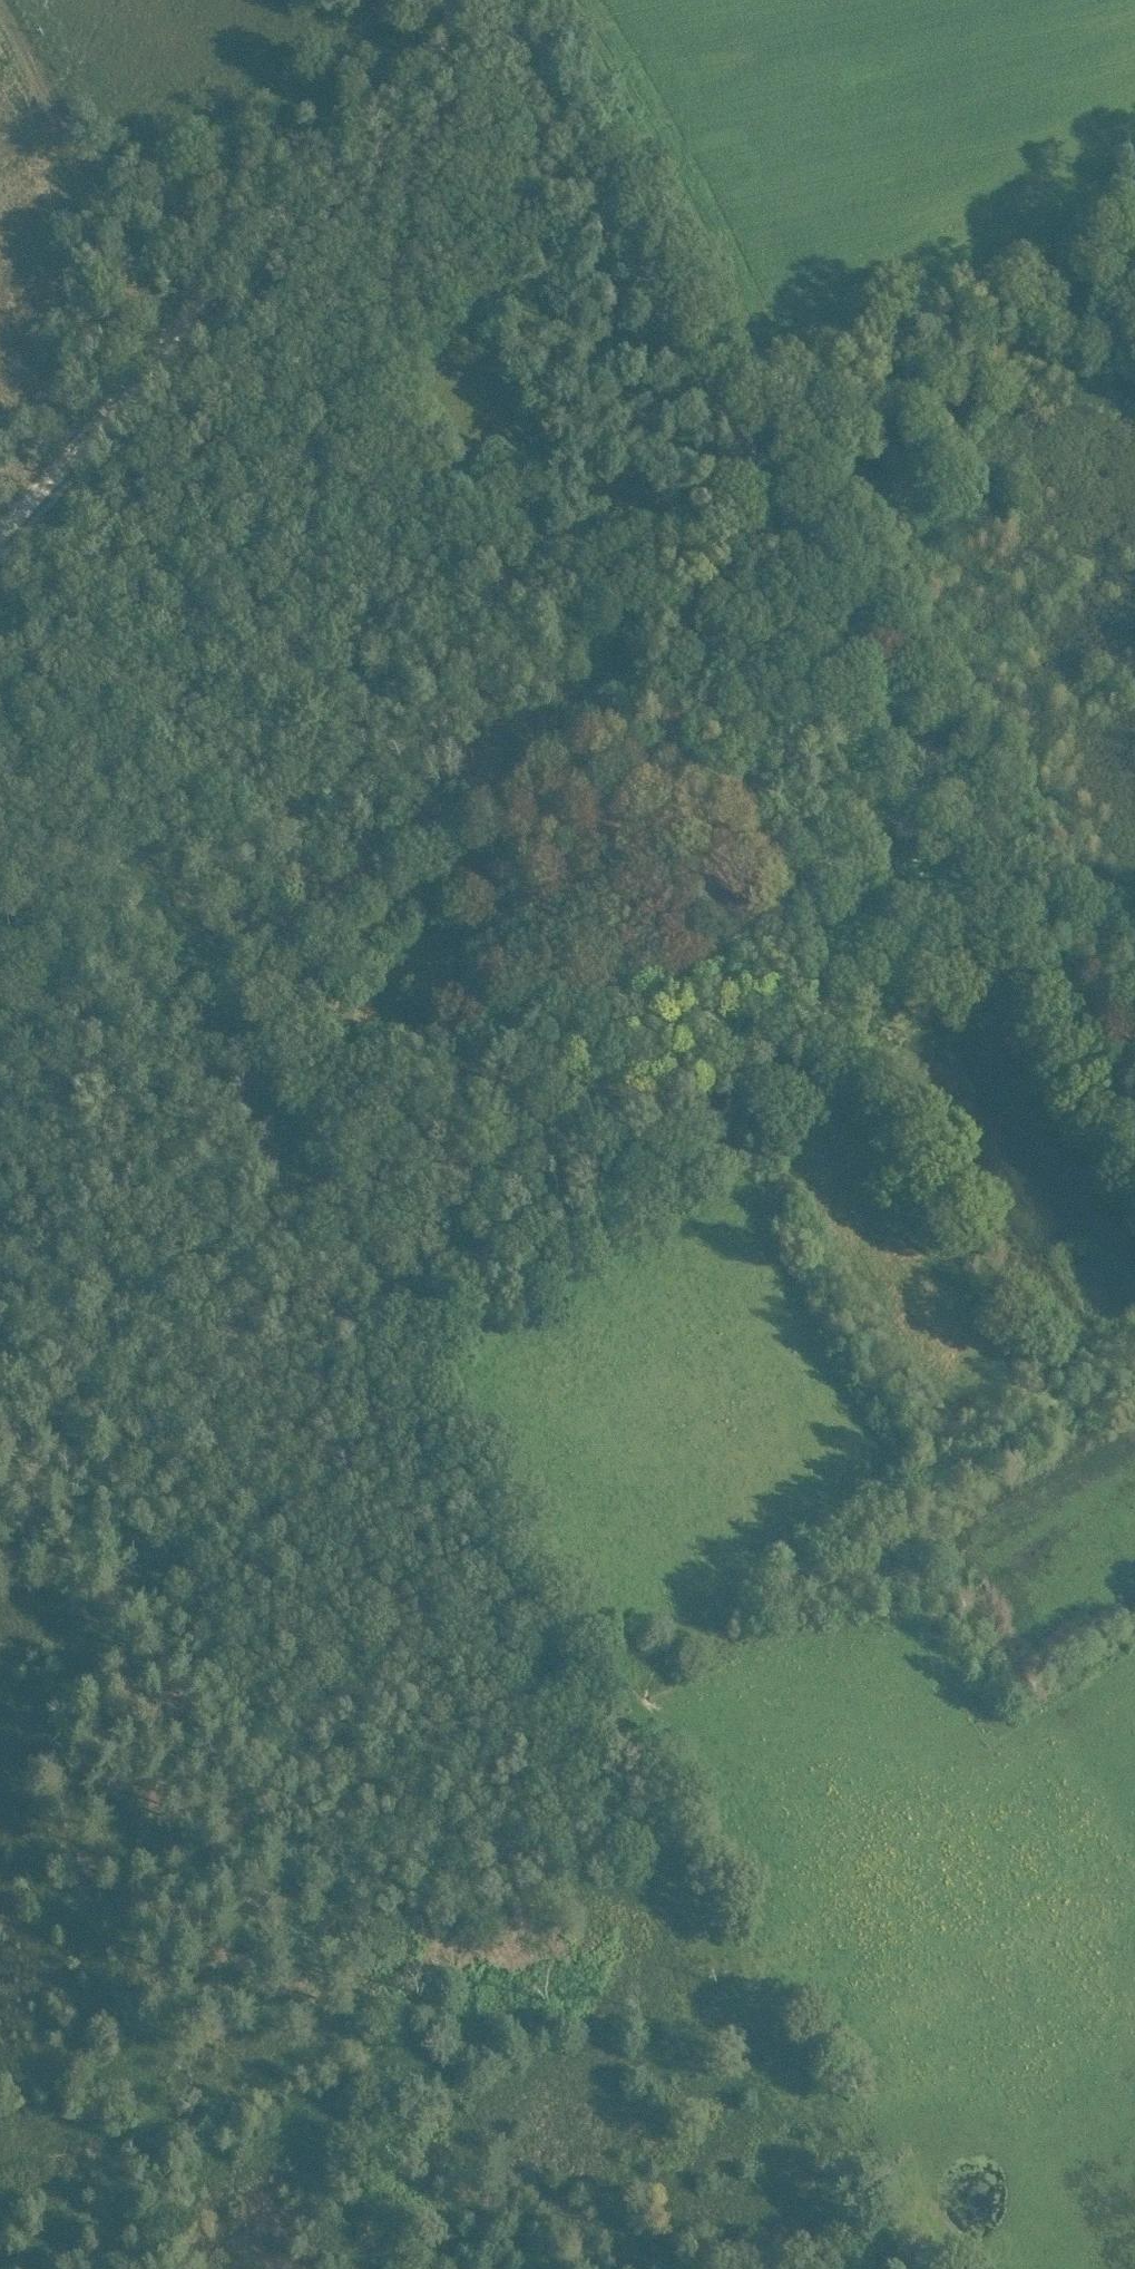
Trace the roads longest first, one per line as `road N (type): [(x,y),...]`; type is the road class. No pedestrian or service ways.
road 1 (track): [(461,0),(427,61),(0,533)]
road 2 (track): [(0,3),(171,342)]

